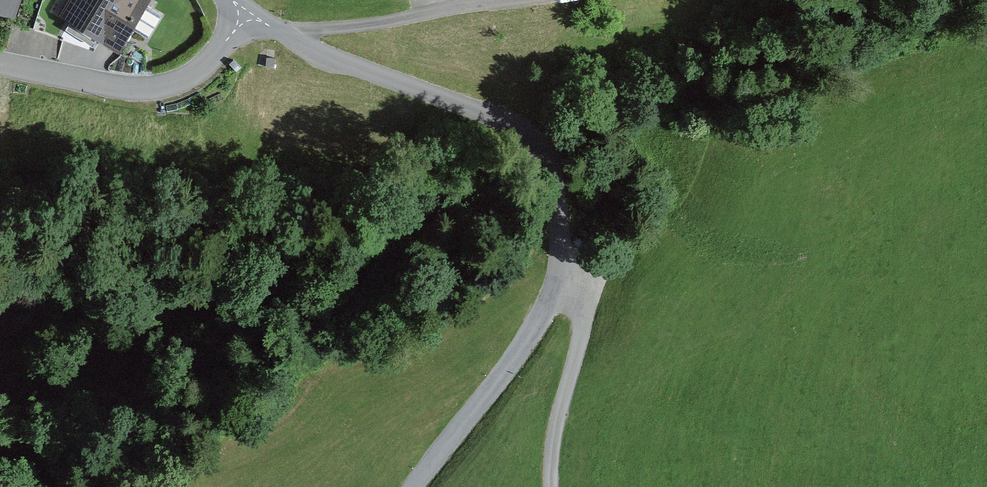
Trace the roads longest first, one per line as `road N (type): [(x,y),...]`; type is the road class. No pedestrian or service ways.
road 1 (tertiary): [(556,283),(571,202),(566,174),(539,146),(456,102),(238,23),(227,0)]
road 2 (tertiary): [(416,486),(529,339),(556,283)]
road 3 (unclassified): [(551,486),(553,436),(585,326),(583,303),(556,283)]

